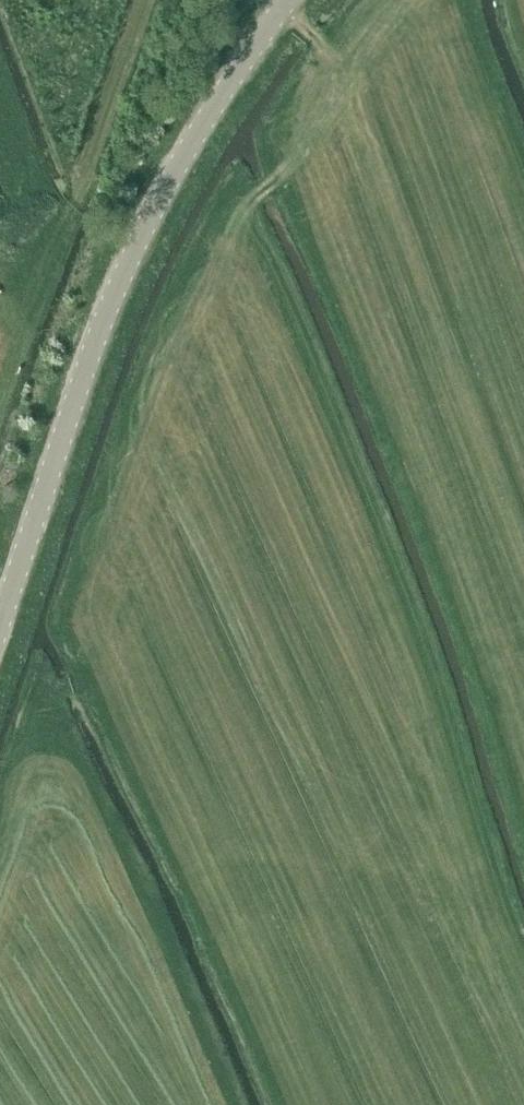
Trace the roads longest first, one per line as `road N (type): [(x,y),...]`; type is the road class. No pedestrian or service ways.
road 1 (secondary): [(0,650),(99,351),(188,158),(294,0)]

